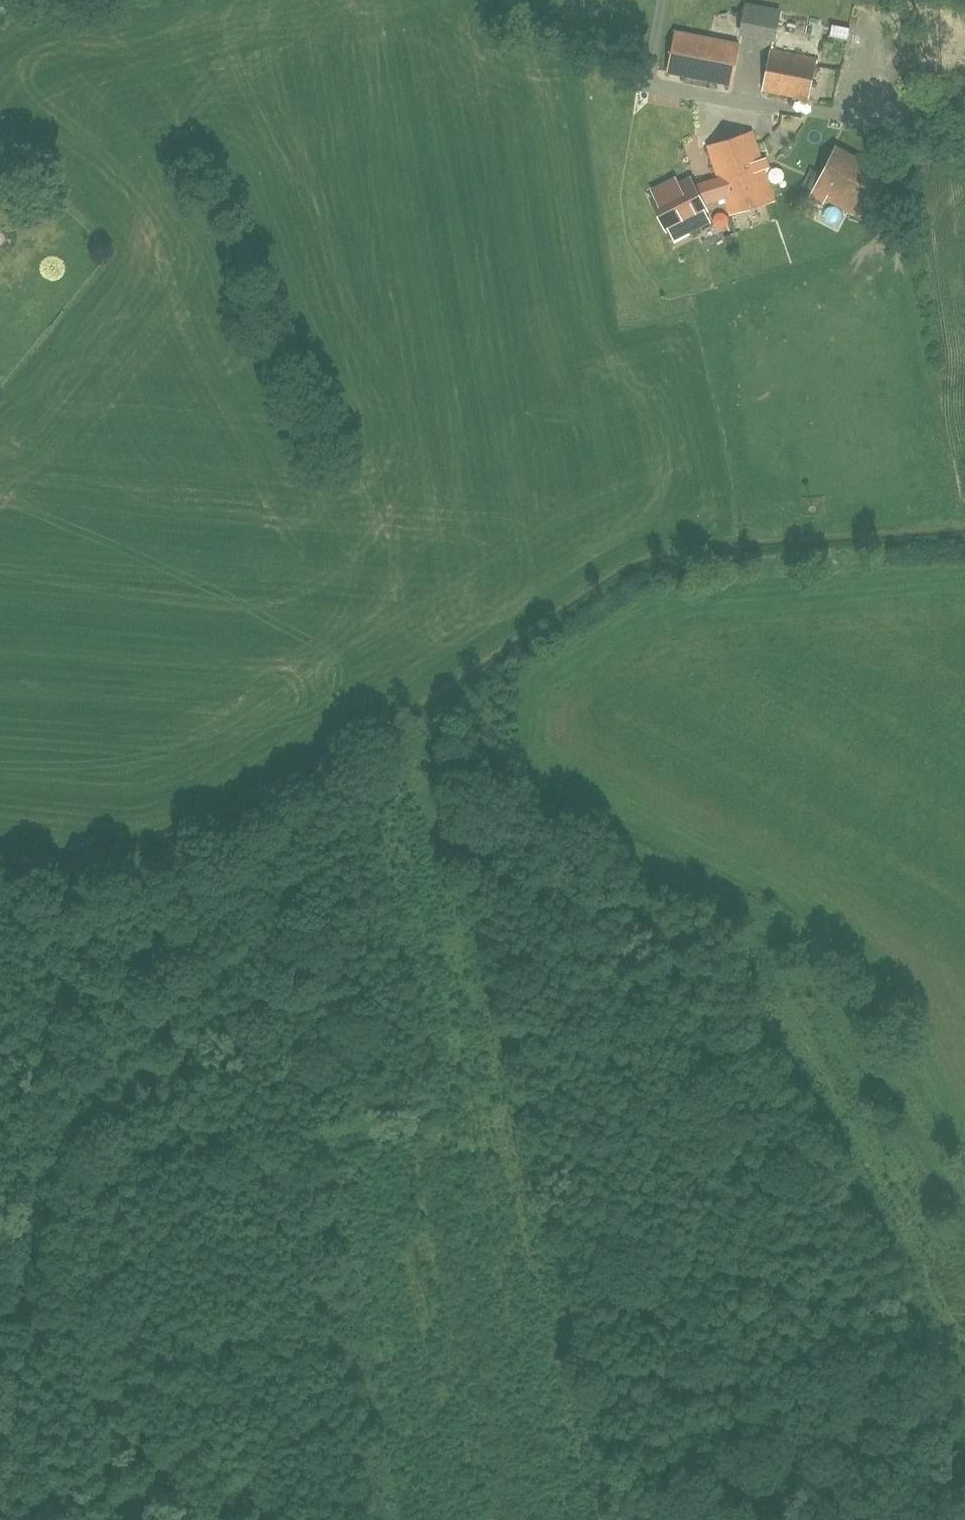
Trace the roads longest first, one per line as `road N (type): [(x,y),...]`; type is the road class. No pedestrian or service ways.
road 1 (track): [(394,731),(798,939),(964,1205)]

